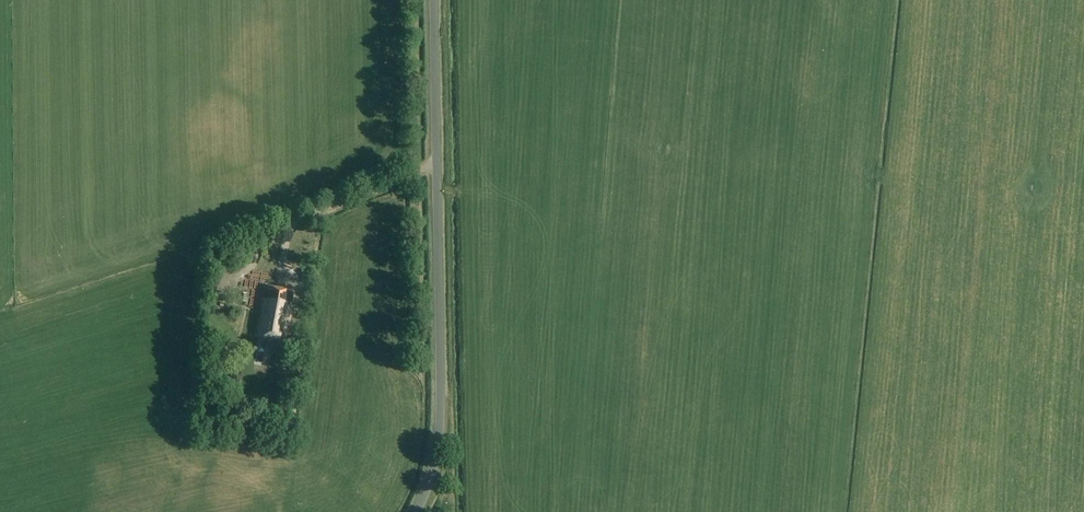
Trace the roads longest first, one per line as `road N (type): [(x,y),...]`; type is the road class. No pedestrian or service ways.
road 1 (unclassified): [(416,511),(436,451),(439,403),(433,0)]

